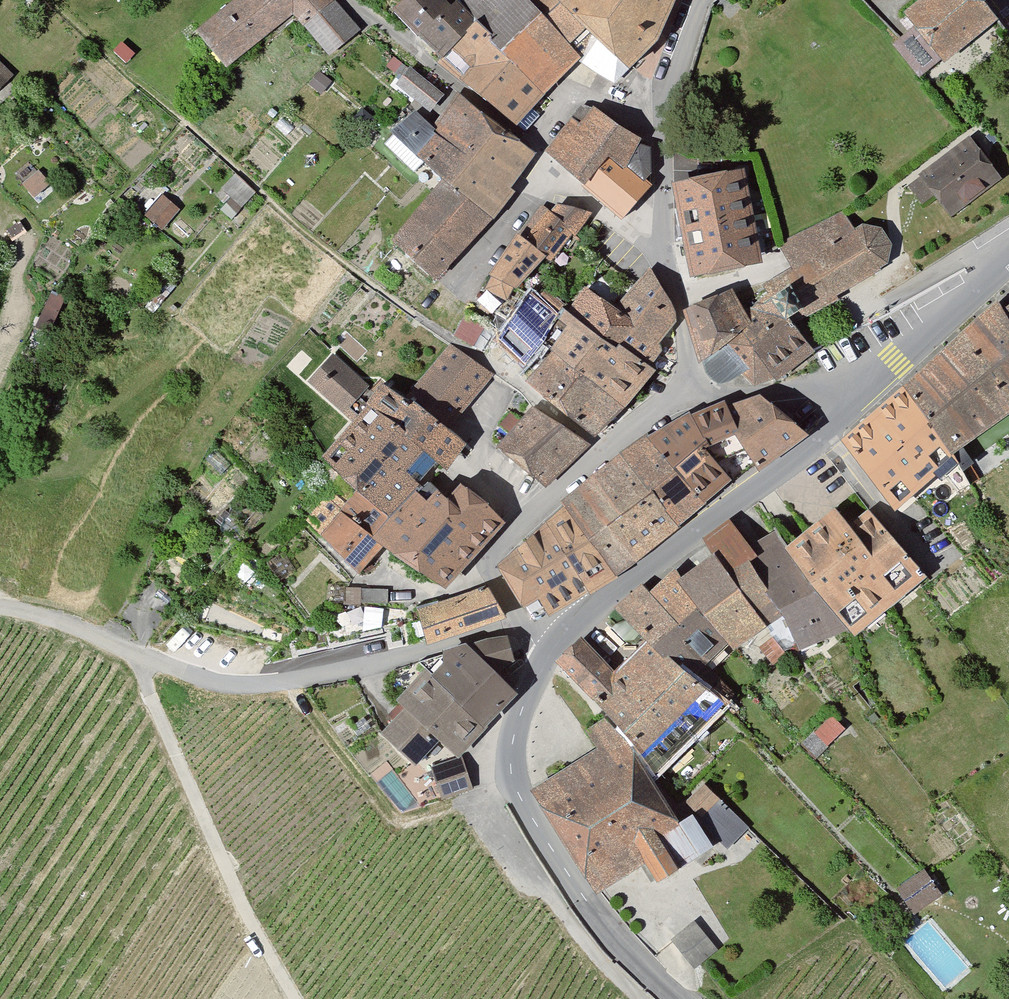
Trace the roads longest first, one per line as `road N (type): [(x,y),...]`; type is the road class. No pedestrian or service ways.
road 1 (residential): [(515,627),(279,688),(226,685),(0,618)]
road 2 (tertiary): [(855,396),(541,667)]
road 3 (tertiary): [(541,667),(515,730),(508,801),(568,904),(665,998)]
road 4 (track): [(143,660),(222,876),(298,998)]
road 5 (residential): [(698,0),(669,86),(668,279)]
road 6 (residential): [(348,0),(530,155),(537,175)]
road 7 (track): [(634,998),(550,917),(491,822),(508,801)]
road 8 (residential): [(604,452),(476,568),(515,627)]
road 9 (tertiary): [(1008,263),(855,396)]
road 10 (residential): [(855,396),(684,396)]
road 11 (residential): [(668,279),(537,175)]
road 12 (residential): [(479,357),(604,452)]

